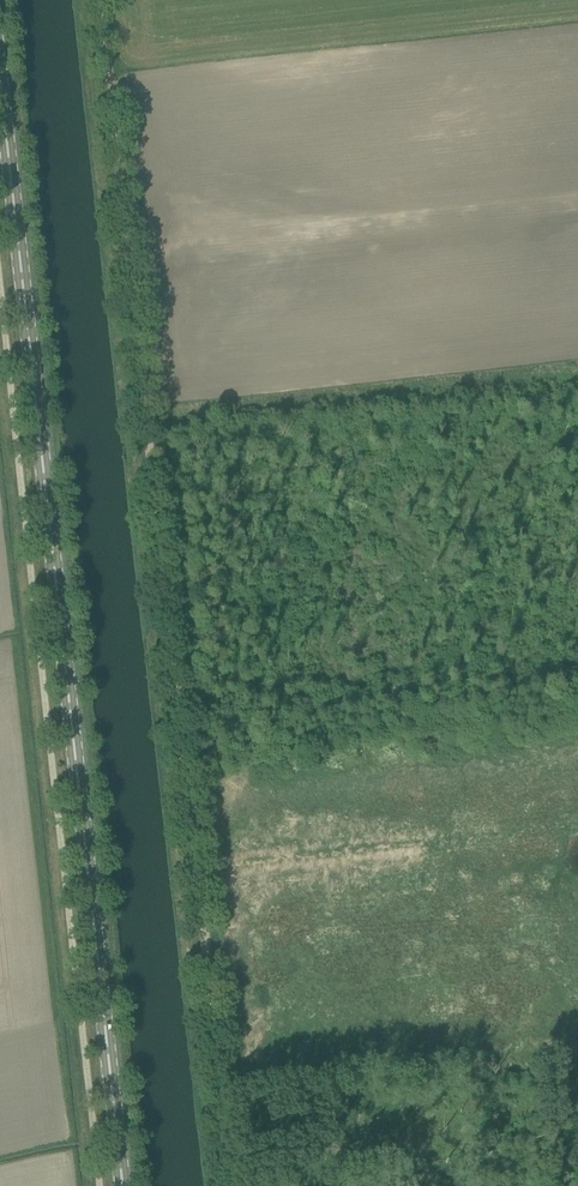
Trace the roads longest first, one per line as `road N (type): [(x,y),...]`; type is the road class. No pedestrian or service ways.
road 1 (track): [(230,1185),(95,0)]
road 2 (primary): [(125,1185),(0,82)]

